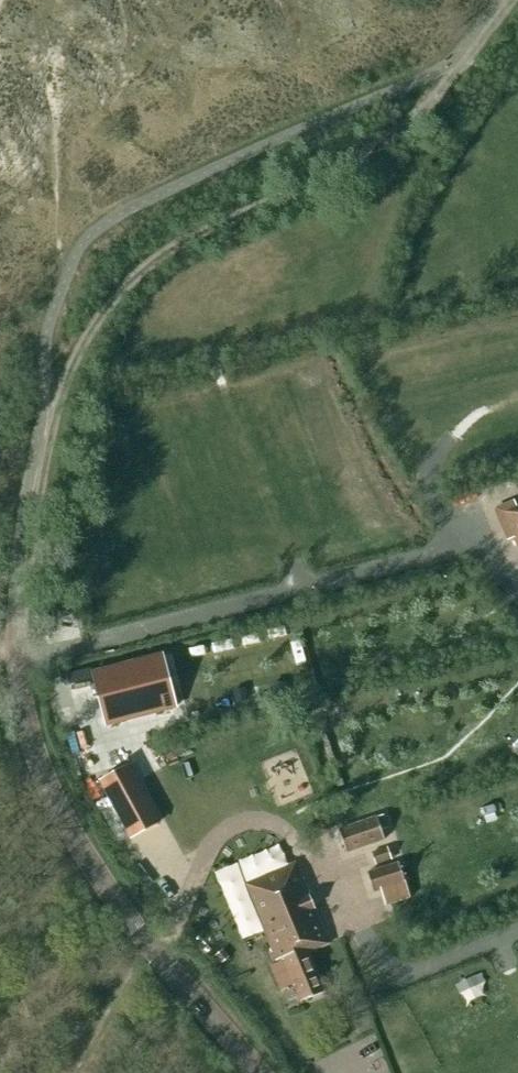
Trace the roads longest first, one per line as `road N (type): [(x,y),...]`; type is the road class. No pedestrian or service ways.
road 1 (track): [(517,3),(395,134),(335,172),(197,233),(141,271),(102,314),(73,360),(49,428),(15,650)]
road 2 (unclassified): [(260,1072),(136,930),(54,803),(24,714),(15,650)]

